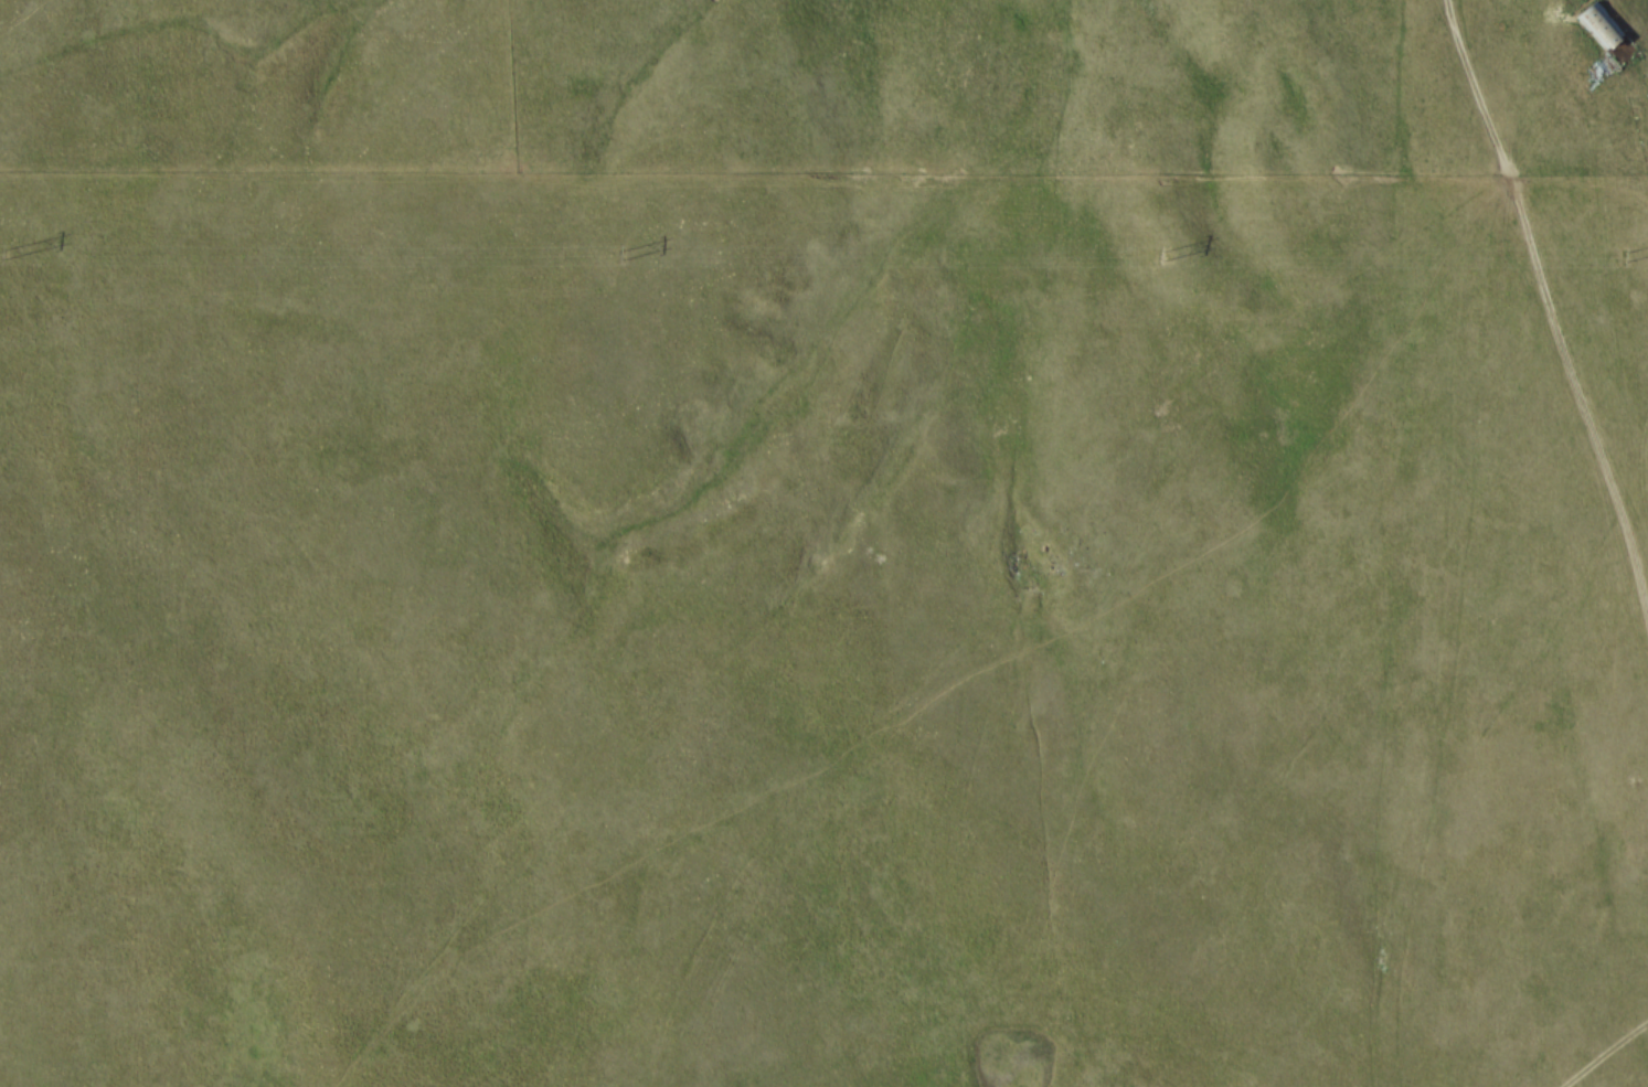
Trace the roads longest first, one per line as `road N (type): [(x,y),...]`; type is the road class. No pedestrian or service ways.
road 1 (residential): [(1647,593),(1519,263),(1458,0)]

